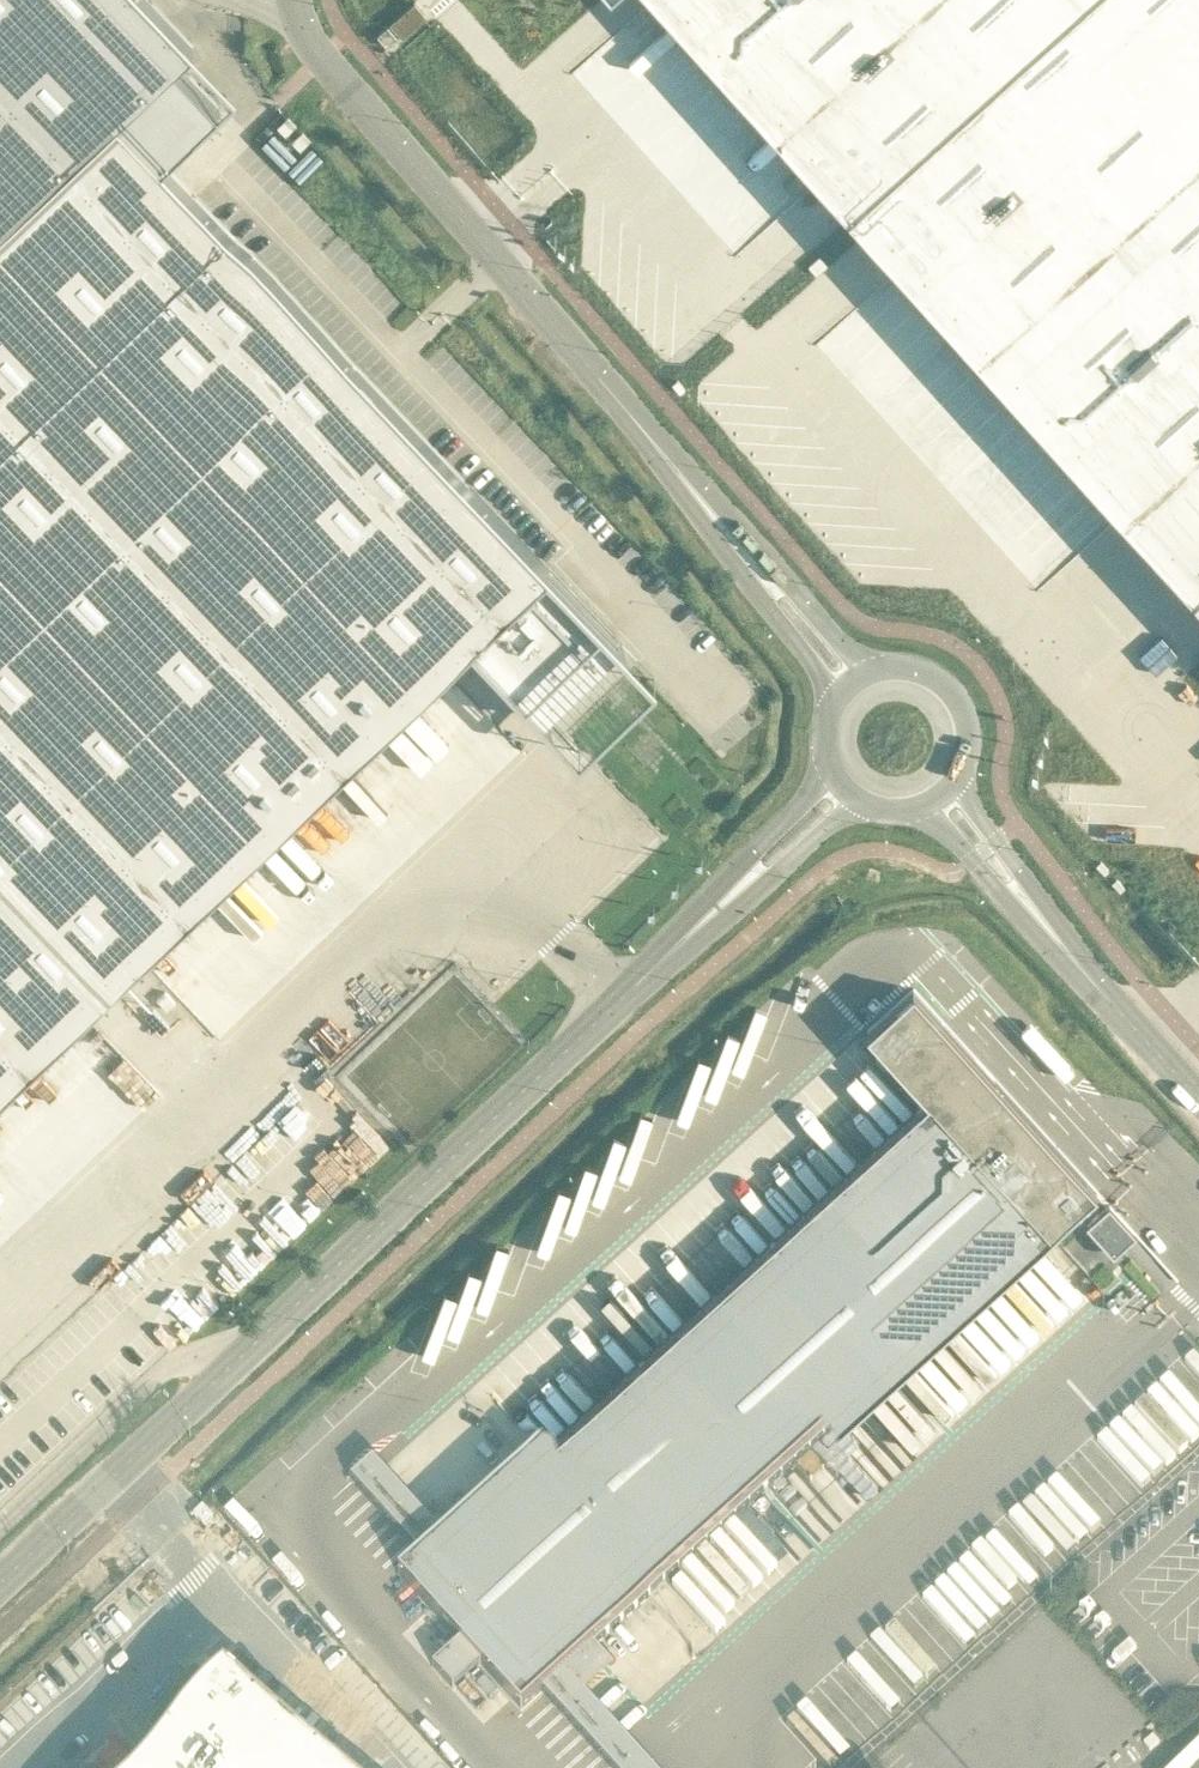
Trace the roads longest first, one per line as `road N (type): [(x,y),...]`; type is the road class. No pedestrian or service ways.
road 1 (tertiary): [(0,1585),(842,786)]
road 2 (unclassified): [(296,0),(314,43),(853,679)]
road 3 (tertiary): [(1198,1085),(941,794)]
road 4 (tertiary): [(941,794),(967,752),(960,704),(945,684),(900,665),(853,679)]
road 5 (tertiary): [(853,679),(826,718),(823,742),(842,786)]

